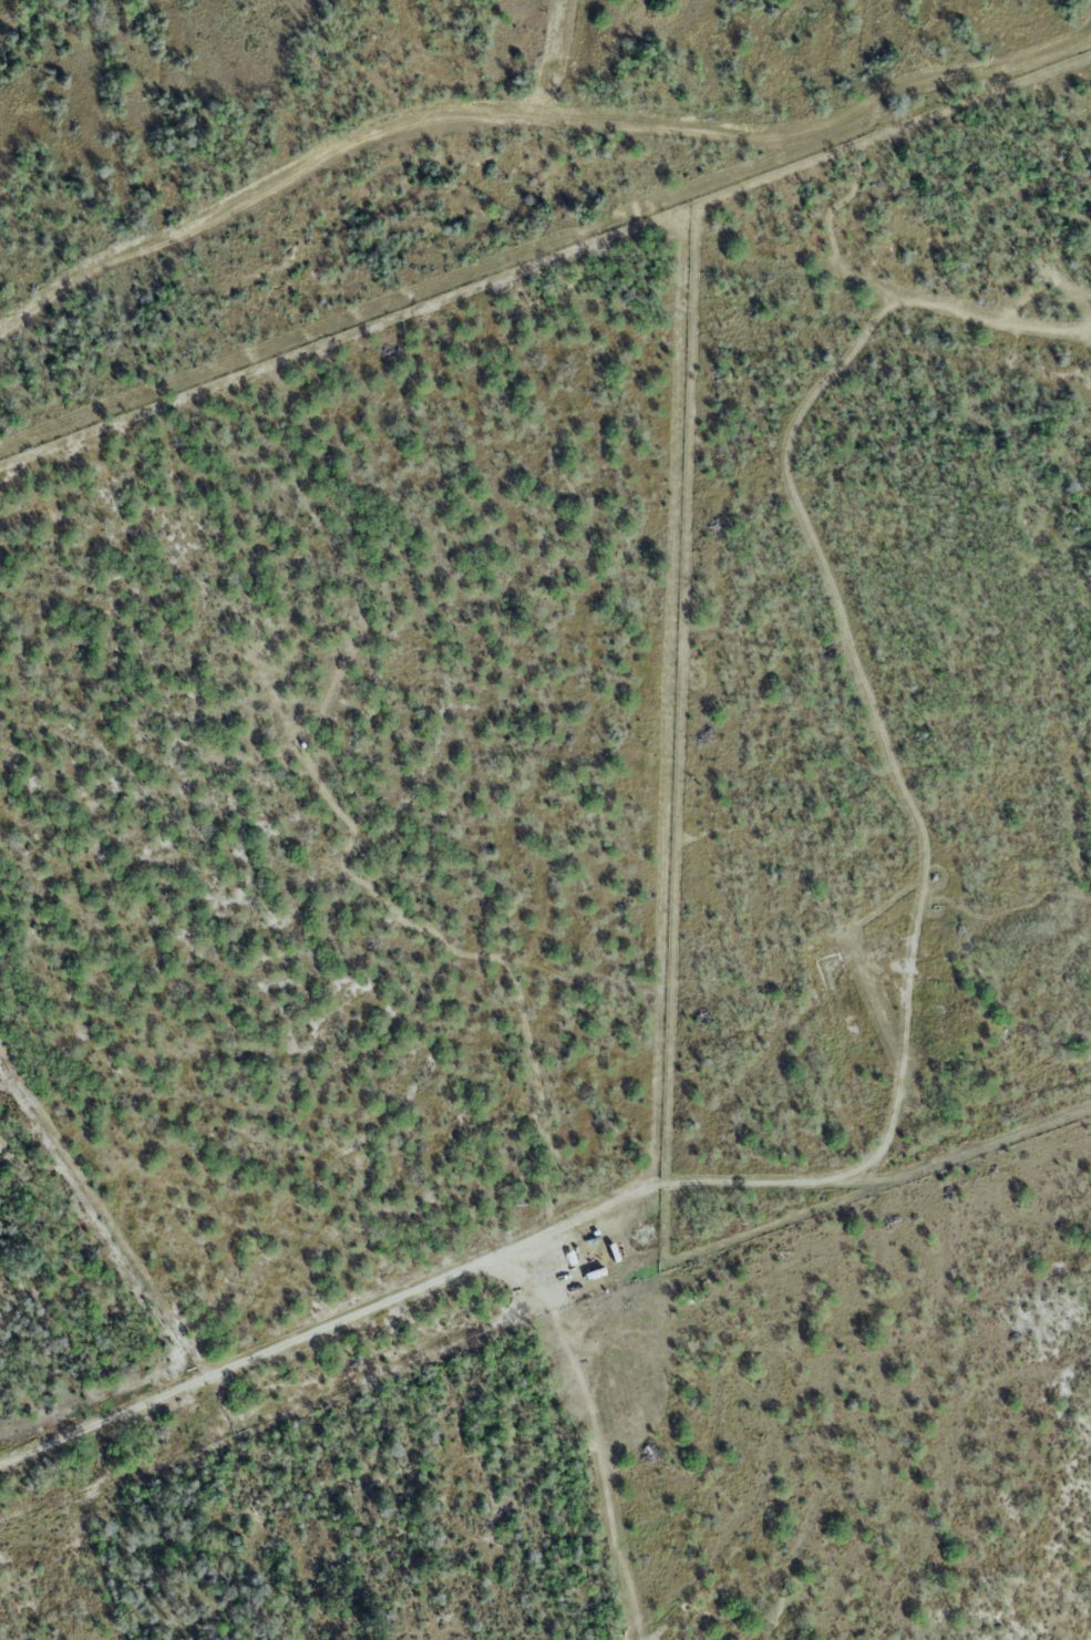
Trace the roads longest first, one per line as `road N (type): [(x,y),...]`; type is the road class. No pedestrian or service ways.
road 1 (track): [(0,1464),(634,1193),(666,1184),(805,1183),(858,1170),(891,1130),(910,955)]

